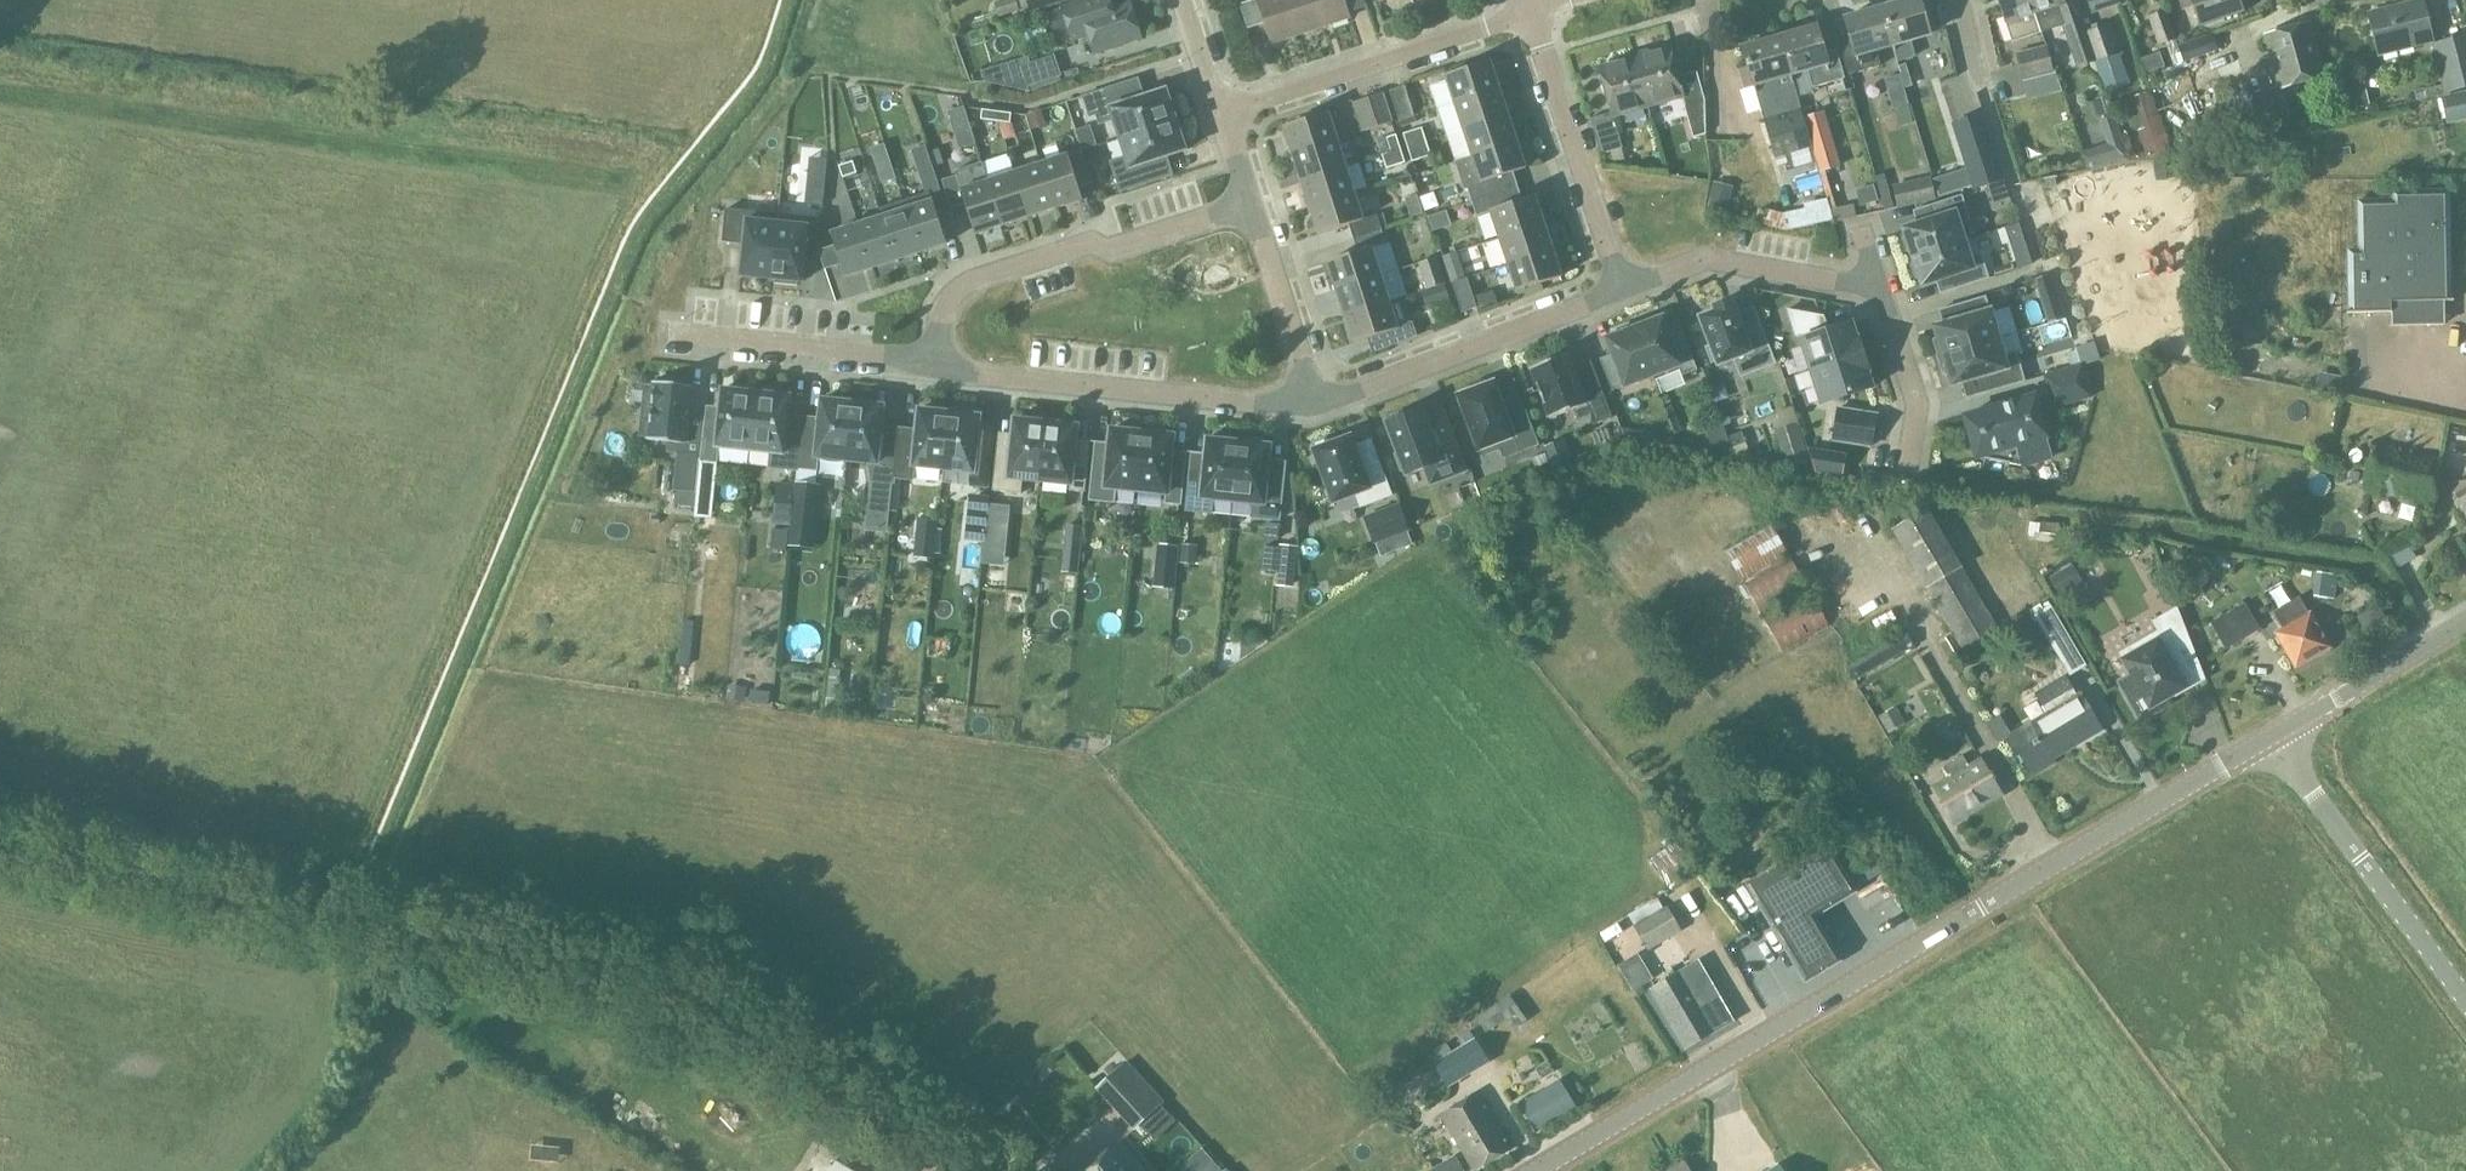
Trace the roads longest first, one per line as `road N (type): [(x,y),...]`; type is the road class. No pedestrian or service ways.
road 1 (unclassified): [(957,1170),(678,990),(0,850)]
road 2 (tertiary): [(1534,1170),(2270,737)]
road 3 (residential): [(1906,441),(1912,395),(1875,287),(1707,259),(1622,291)]
road 4 (residential): [(1254,208),(1117,249),(1093,243),(986,275),(955,300),(929,367)]
road 5 (residential): [(929,367),(1317,407)]
road 6 (unclassified): [(2465,1001),(2270,737)]
road 7 (residential): [(1622,291),(1317,407)]
road 8 (residential): [(1219,109),(1531,17)]
road 9 (residential): [(1531,17),(1622,291)]
road 10 (residential): [(675,334),(929,367)]
road 11 (tertiary): [(2270,737),(2465,623)]
road 12 (residential): [(1317,407),(1254,208)]

